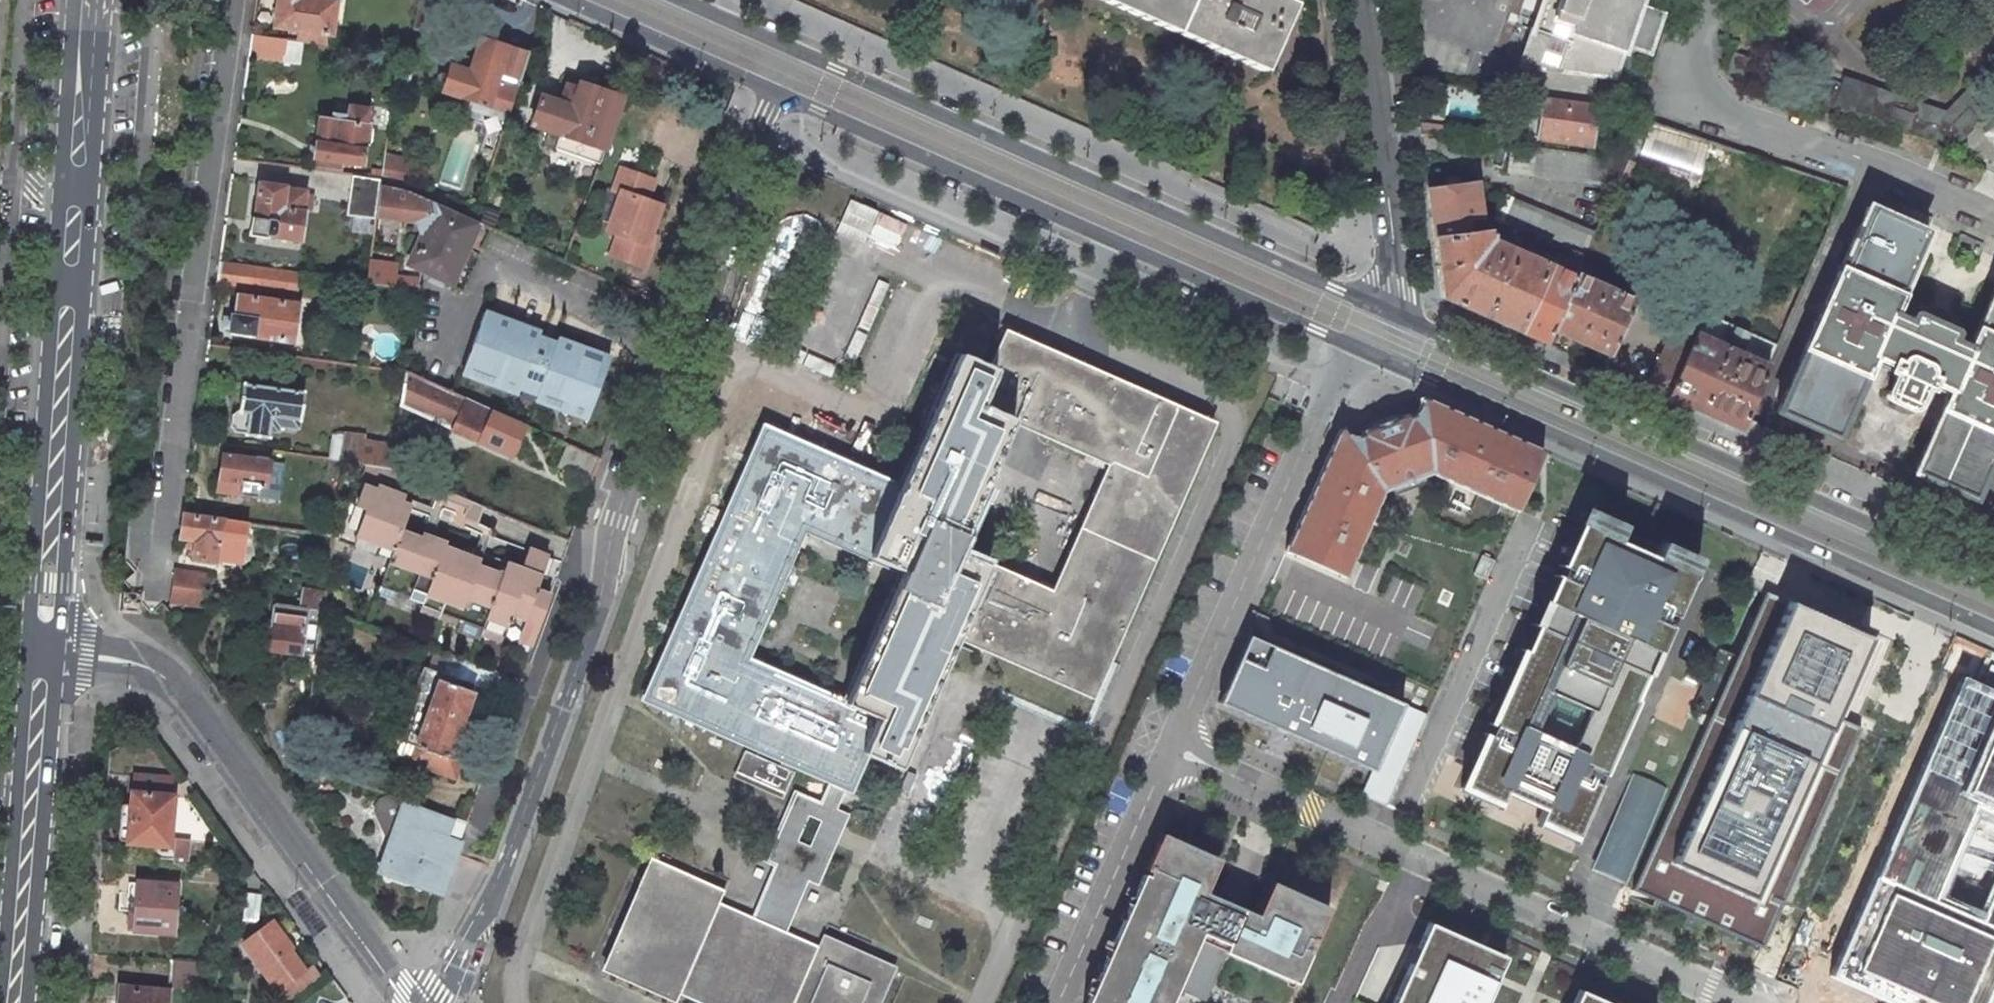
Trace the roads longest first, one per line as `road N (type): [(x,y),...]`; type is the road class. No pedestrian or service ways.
road 1 (residential): [(432,1002),(506,866),(600,605),(616,520),(777,91)]
road 2 (primary): [(1381,357),(1993,630)]
road 3 (primary): [(777,91),(1381,357)]
road 4 (tertiary): [(48,649),(92,0)]
road 5 (residential): [(233,0),(155,592)]
road 6 (unclassified): [(406,1002),(168,674),(48,649)]
road 7 (residential): [(1381,357),(1399,316),(1399,284),(1359,0)]
road 8 (tertiary): [(9,1002),(48,649)]
road 9 (primary): [(573,0),(777,91)]

